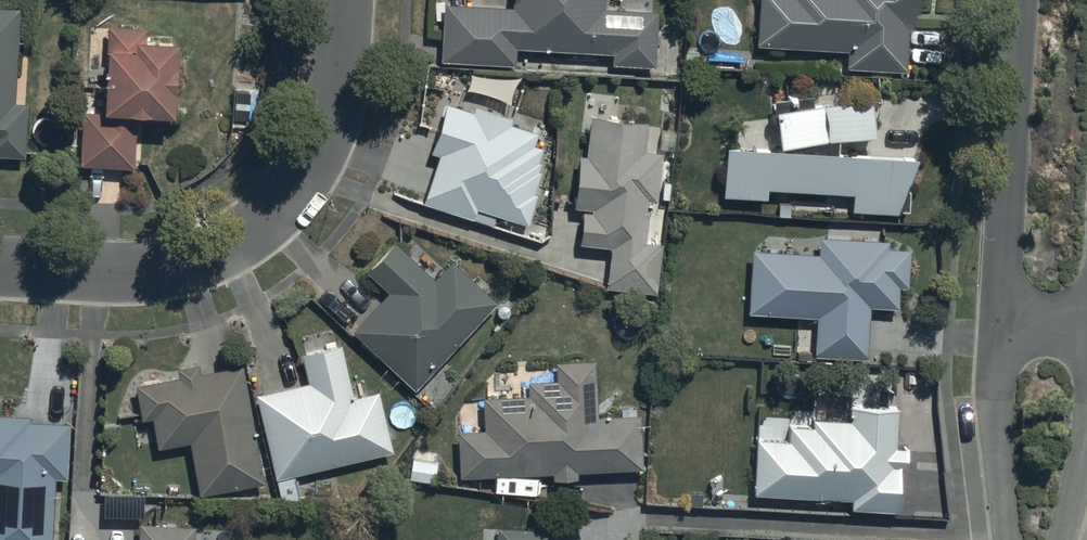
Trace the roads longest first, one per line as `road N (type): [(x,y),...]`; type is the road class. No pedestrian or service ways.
road 1 (residential): [(346,0),(331,126),(279,207),(236,244),(187,265),(145,271),(0,266)]
road 2 (residential): [(998,328),(1017,0)]
road 3 (residential): [(1008,539),(993,418),(998,328)]

